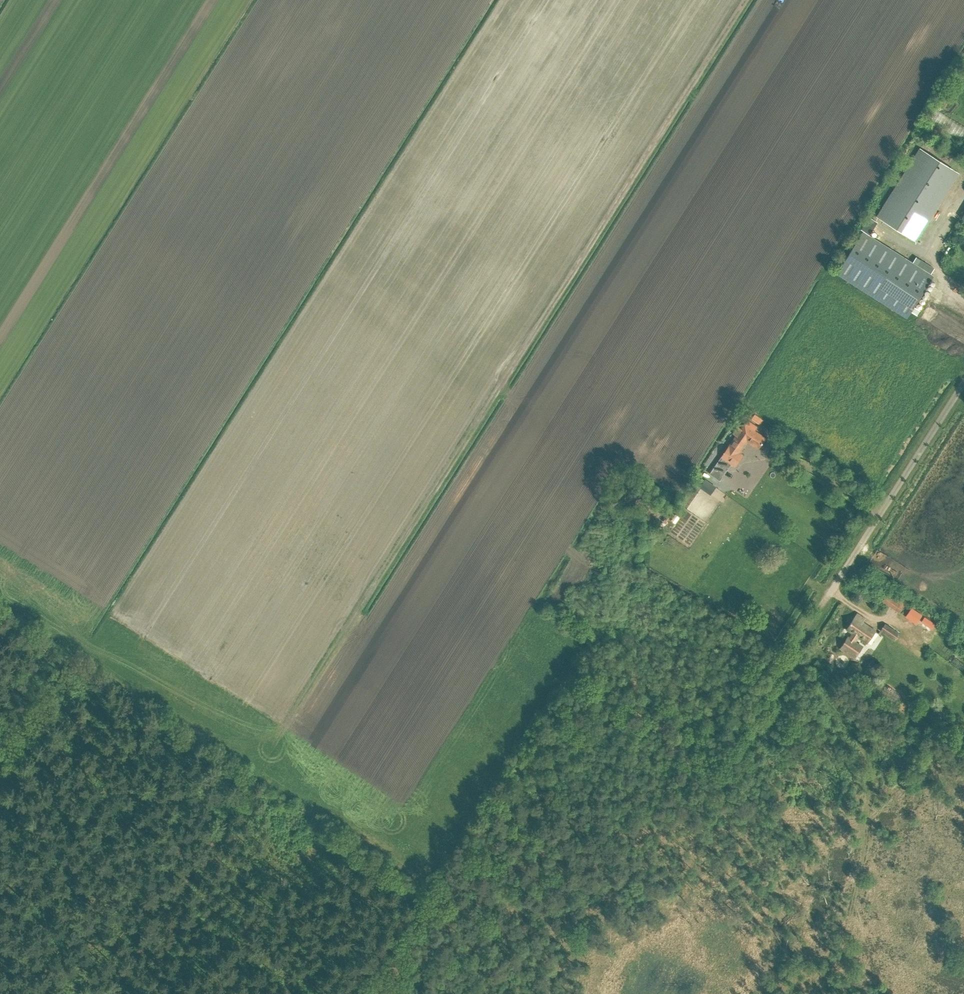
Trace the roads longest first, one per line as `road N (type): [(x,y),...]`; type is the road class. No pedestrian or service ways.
road 1 (track): [(785,661),(737,735),(460,880),(435,904),(260,773),(114,993)]
road 2 (track): [(812,993),(842,946),(856,892),(868,763),(831,703),(785,661)]
road 3 (track): [(0,592),(260,773)]
road 4 (unclassified): [(816,613),(963,381)]
road 5 (track): [(0,764),(81,648)]

